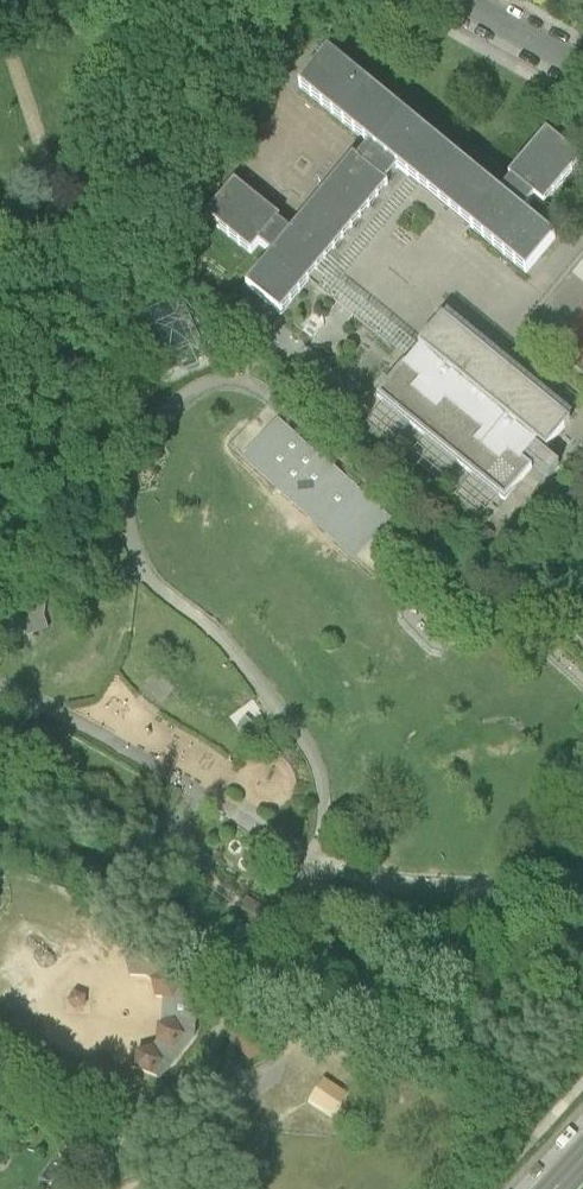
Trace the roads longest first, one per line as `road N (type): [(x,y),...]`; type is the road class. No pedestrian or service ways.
road 1 (residential): [(582,63),(474,0)]

